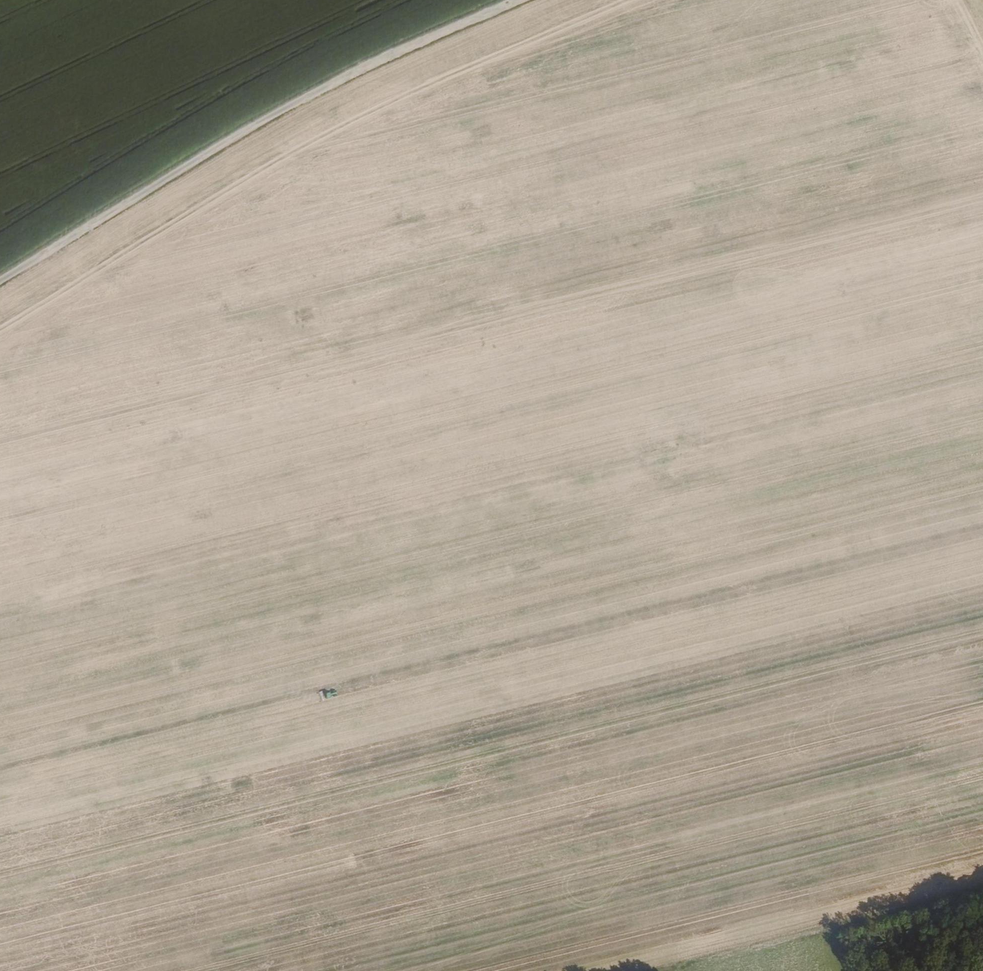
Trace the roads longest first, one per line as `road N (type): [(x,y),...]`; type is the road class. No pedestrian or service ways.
road 1 (track): [(0,279),(247,129),(519,0)]
road 2 (track): [(982,889),(658,970)]

